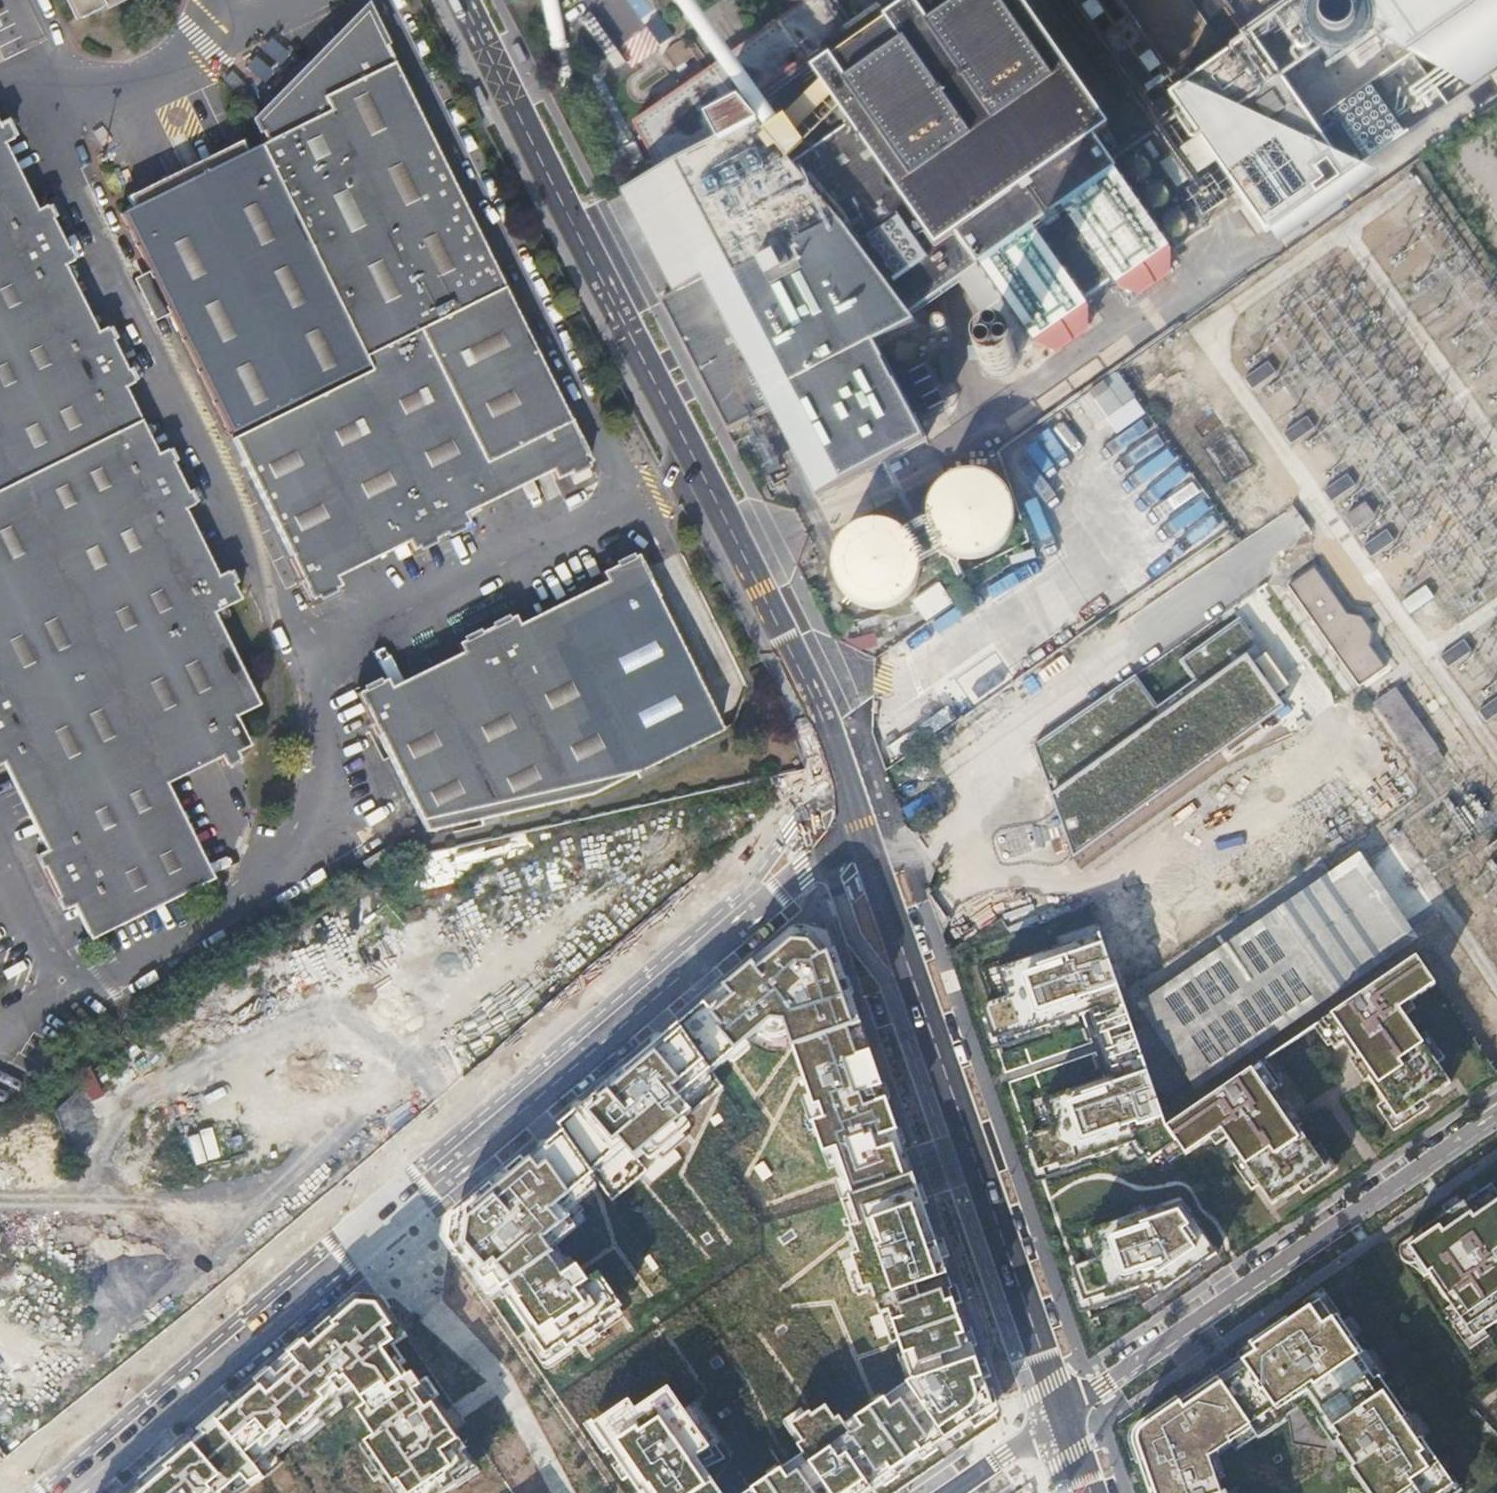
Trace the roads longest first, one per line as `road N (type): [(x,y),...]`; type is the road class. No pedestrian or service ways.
road 1 (residential): [(865,831),(73,1492)]
road 2 (residential): [(464,0),(801,651),(865,831)]
road 3 (residential): [(865,831),(1067,1408)]
road 4 (residential): [(1496,1111),(1067,1408)]
road 5 (residential): [(947,1492),(1067,1408)]

